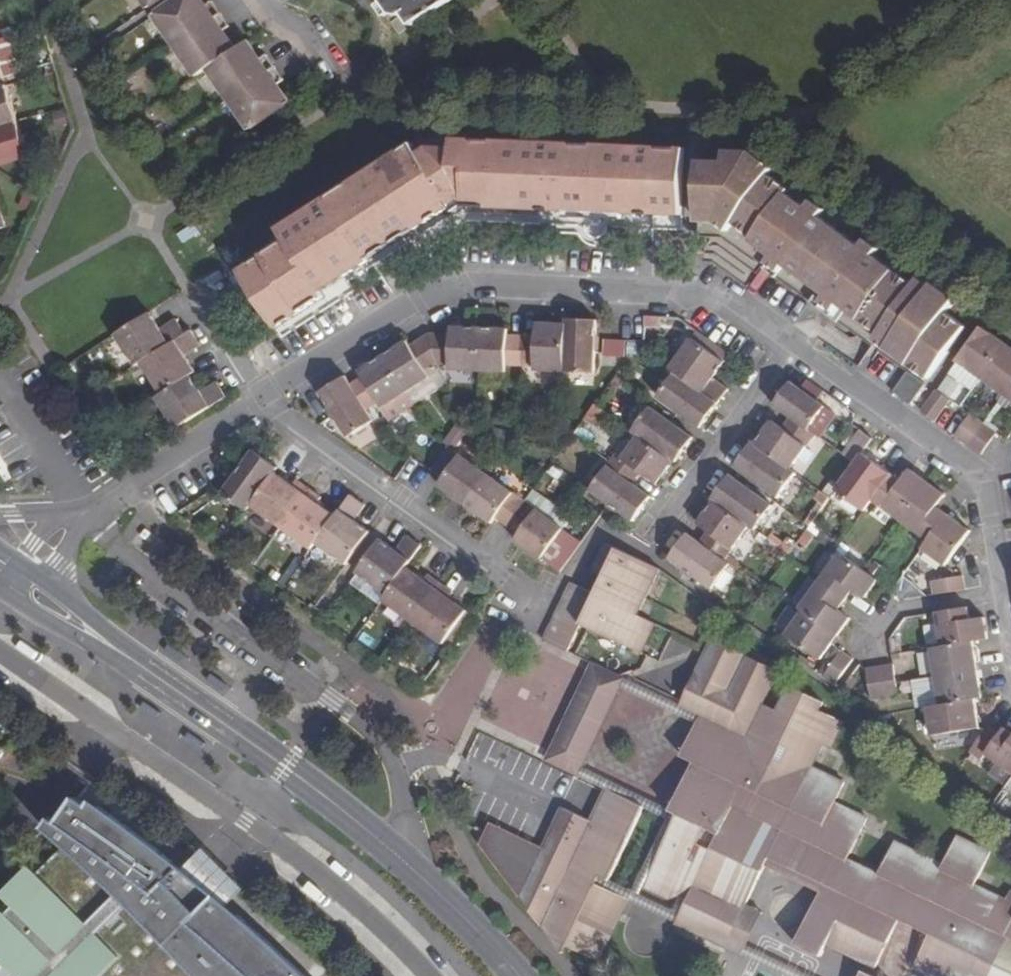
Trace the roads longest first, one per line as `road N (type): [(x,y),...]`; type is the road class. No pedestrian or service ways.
road 1 (residential): [(258,404),(418,301),(480,285),(708,298),(978,479),(1010,693)]
road 2 (tertiary): [(520,975),(367,830),(26,589)]
road 3 (residential): [(0,655),(246,822),(425,975)]
road 4 (residential): [(497,576),(258,404)]
road 5 (residential): [(75,510),(126,489),(258,404)]
road 6 (residential): [(258,404),(185,291)]

